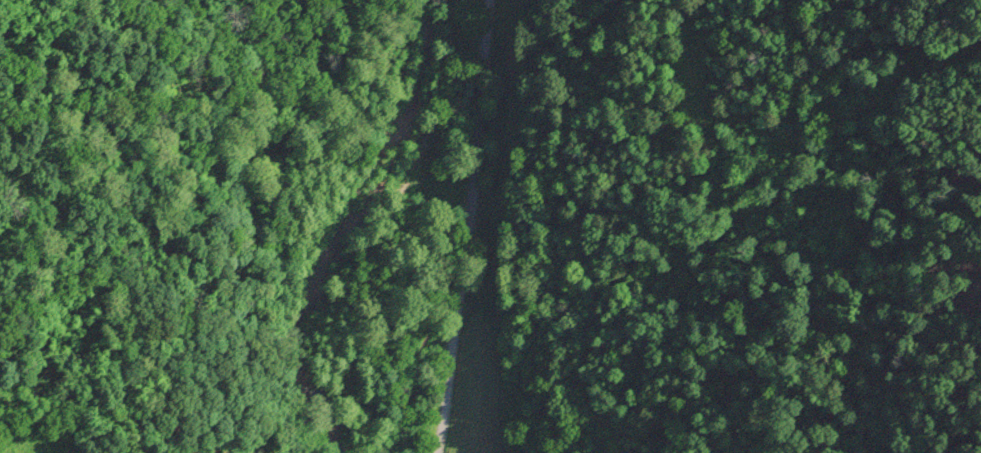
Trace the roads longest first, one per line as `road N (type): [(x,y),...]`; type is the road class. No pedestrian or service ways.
road 1 (residential): [(489,0),(457,317),(435,452)]

